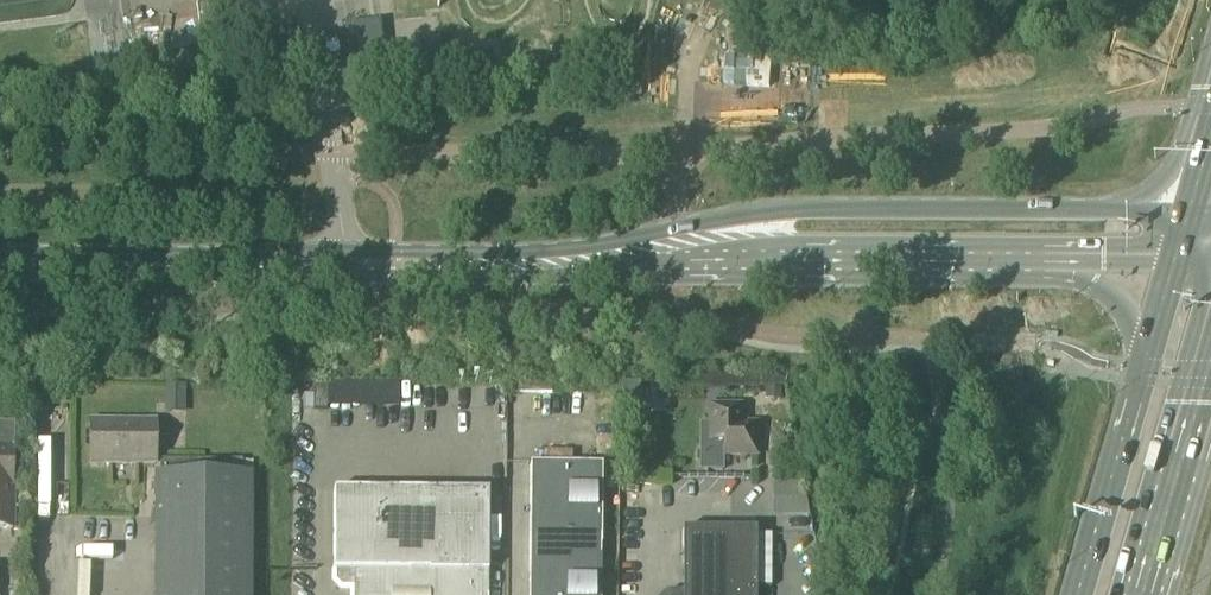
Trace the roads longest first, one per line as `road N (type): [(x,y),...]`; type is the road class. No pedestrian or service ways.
road 1 (tertiary): [(1185,213),(785,215),(556,254),(340,256)]
road 2 (tertiary): [(340,276),(1030,265)]
road 3 (tertiary): [(340,256),(0,275)]
road 4 (tertiary): [(0,275),(340,276)]
road 5 (primary): [(1144,358),(1079,594)]
road 6 (primary): [(1147,594),(1210,360)]
road 7 (tertiary): [(1030,265),(1091,285),(1115,303),(1144,358)]
road 8 (tertiary): [(1030,265),(1104,255),(1171,259)]

